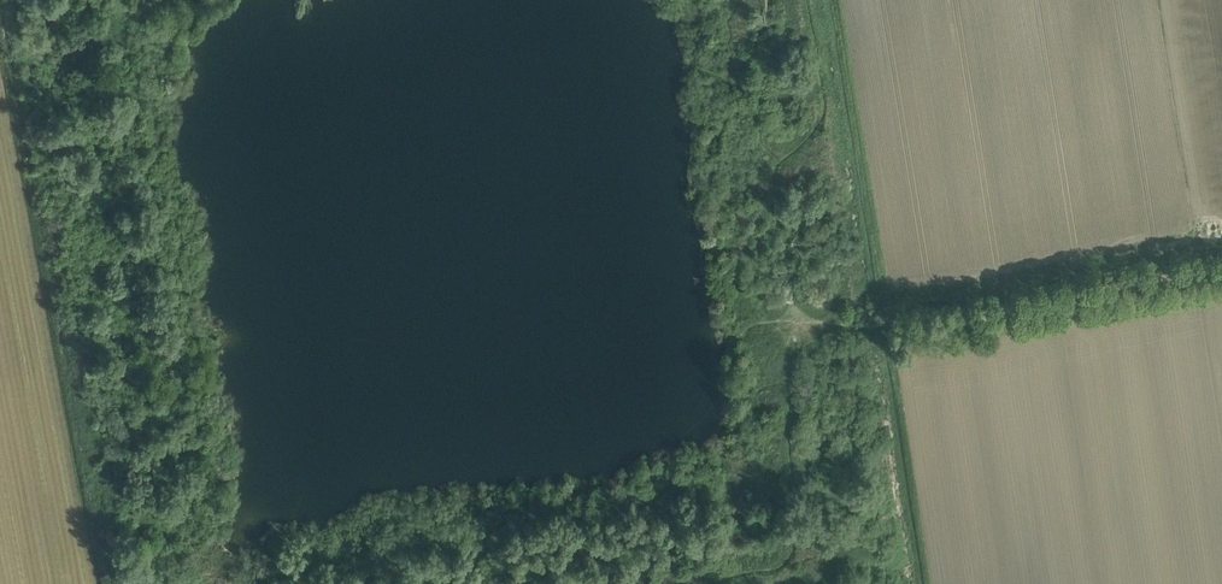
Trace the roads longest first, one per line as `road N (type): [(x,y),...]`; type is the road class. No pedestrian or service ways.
road 1 (unclassified): [(873,327),(1221,268)]

